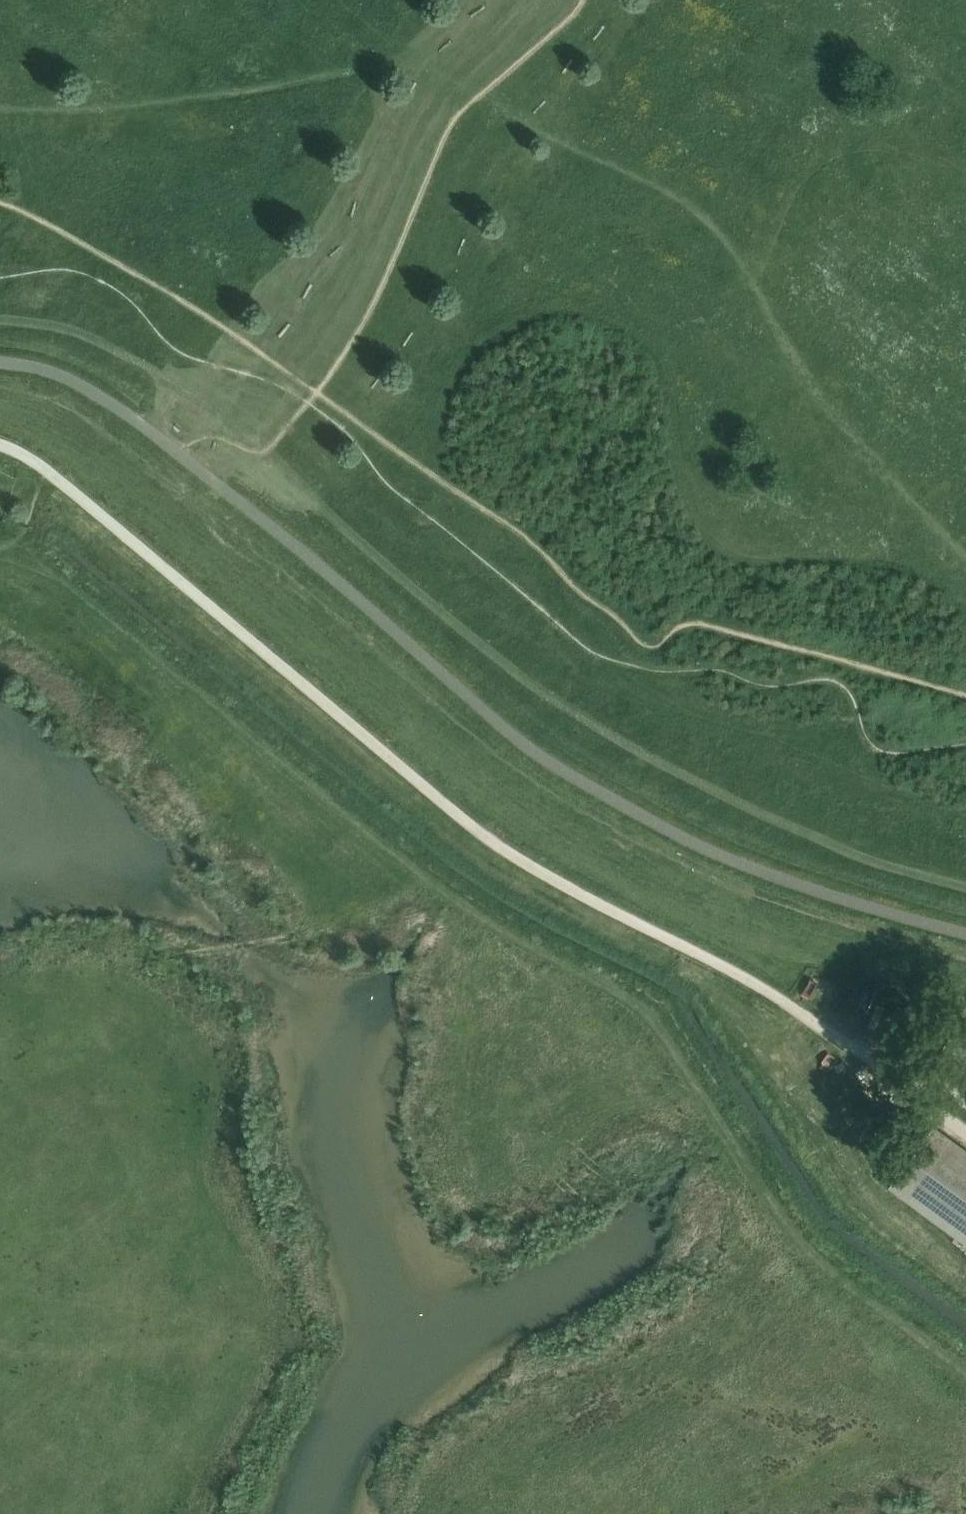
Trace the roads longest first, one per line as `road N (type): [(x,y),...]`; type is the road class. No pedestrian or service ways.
road 1 (track): [(965,747),(882,753),(848,692),(832,682),(763,691),(705,673),(636,670),(589,653),(292,392),(181,354),(135,304),(86,274),(0,277)]

